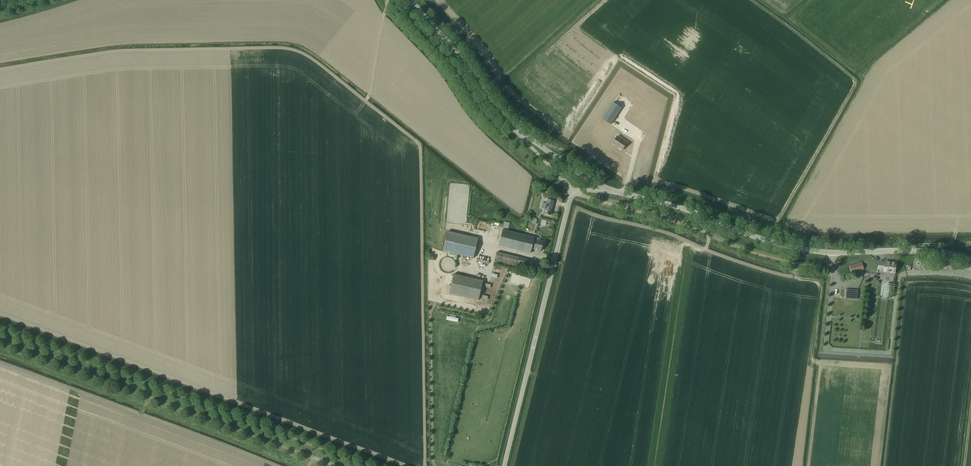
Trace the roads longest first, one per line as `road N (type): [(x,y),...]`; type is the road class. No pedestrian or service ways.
road 1 (unclassified): [(613,191),(800,249),(970,259)]
road 2 (track): [(336,465),(0,342)]
road 3 (unclassified): [(504,465),(572,190)]
road 4 (unclassified): [(410,0),(515,129)]

